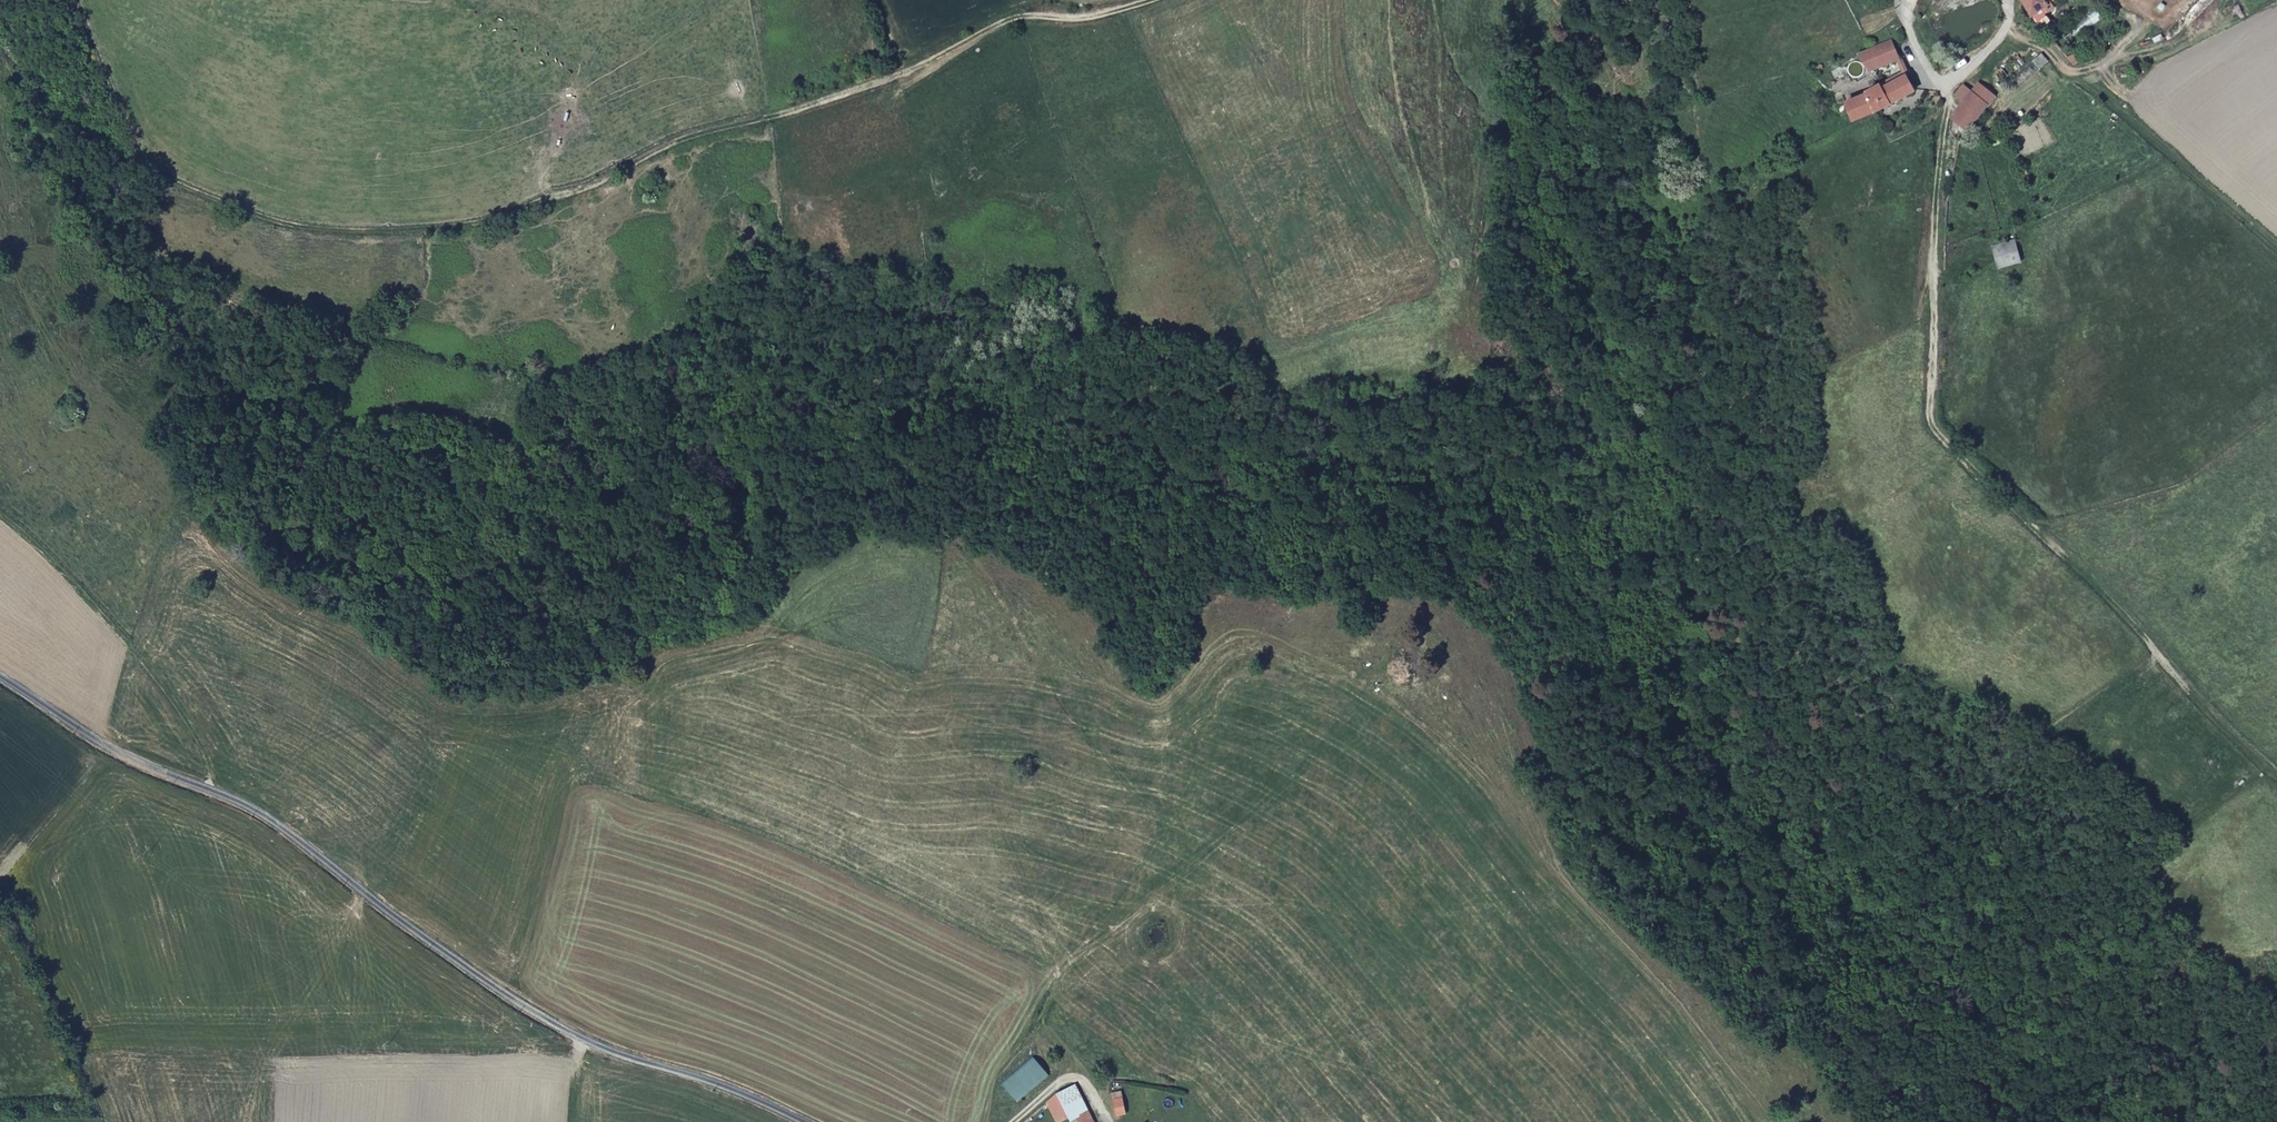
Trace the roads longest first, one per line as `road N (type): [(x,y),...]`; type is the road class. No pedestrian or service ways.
road 1 (track): [(1150,0),(1073,18),(1008,20),(865,87),(704,133),(589,186),(486,220),(403,232),(291,228),(113,159),(46,102),(0,35)]
road 2 (unclassified): [(0,678),(115,753),(248,808),(582,1040),(806,1121)]
road 3 (track): [(1942,85),(1948,104),(1935,239),(1930,415),(1937,431),(2089,575),(2276,779)]
road 4 (track): [(0,508),(160,675),(225,798)]
road 5 (track): [(2008,29),(2062,61),(2276,243)]
road 6 (unclassified): [(1908,0),(1906,24),(1942,85),(1962,77),(2008,29)]

